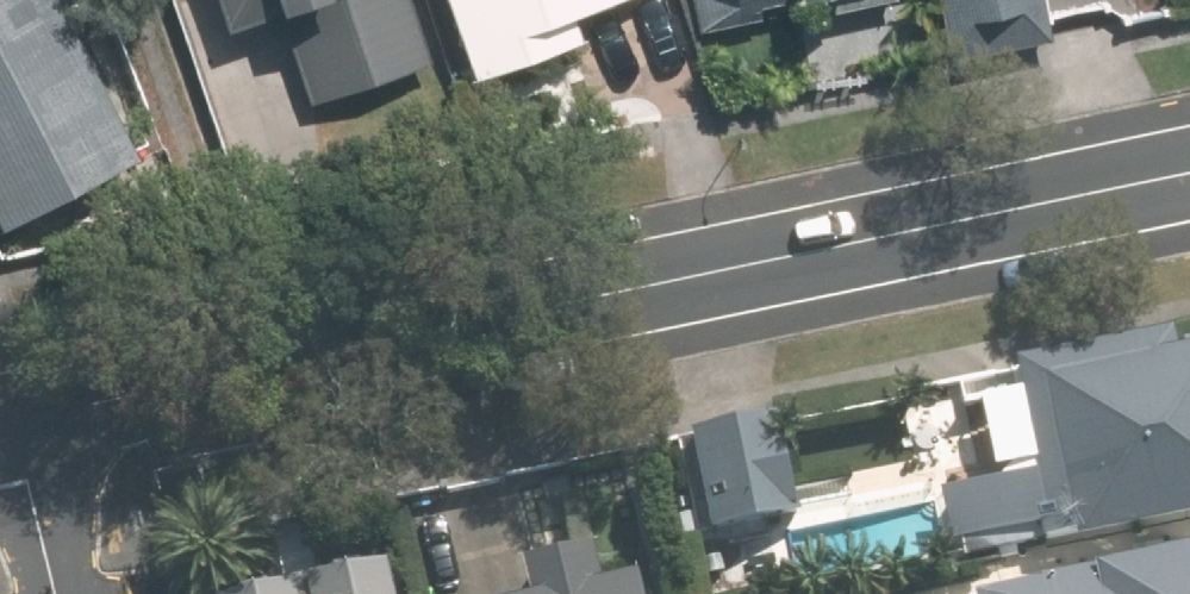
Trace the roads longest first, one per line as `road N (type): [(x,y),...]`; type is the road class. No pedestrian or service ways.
road 1 (tertiary): [(1189,169),(10,418)]
road 2 (residential): [(10,418),(53,593)]

